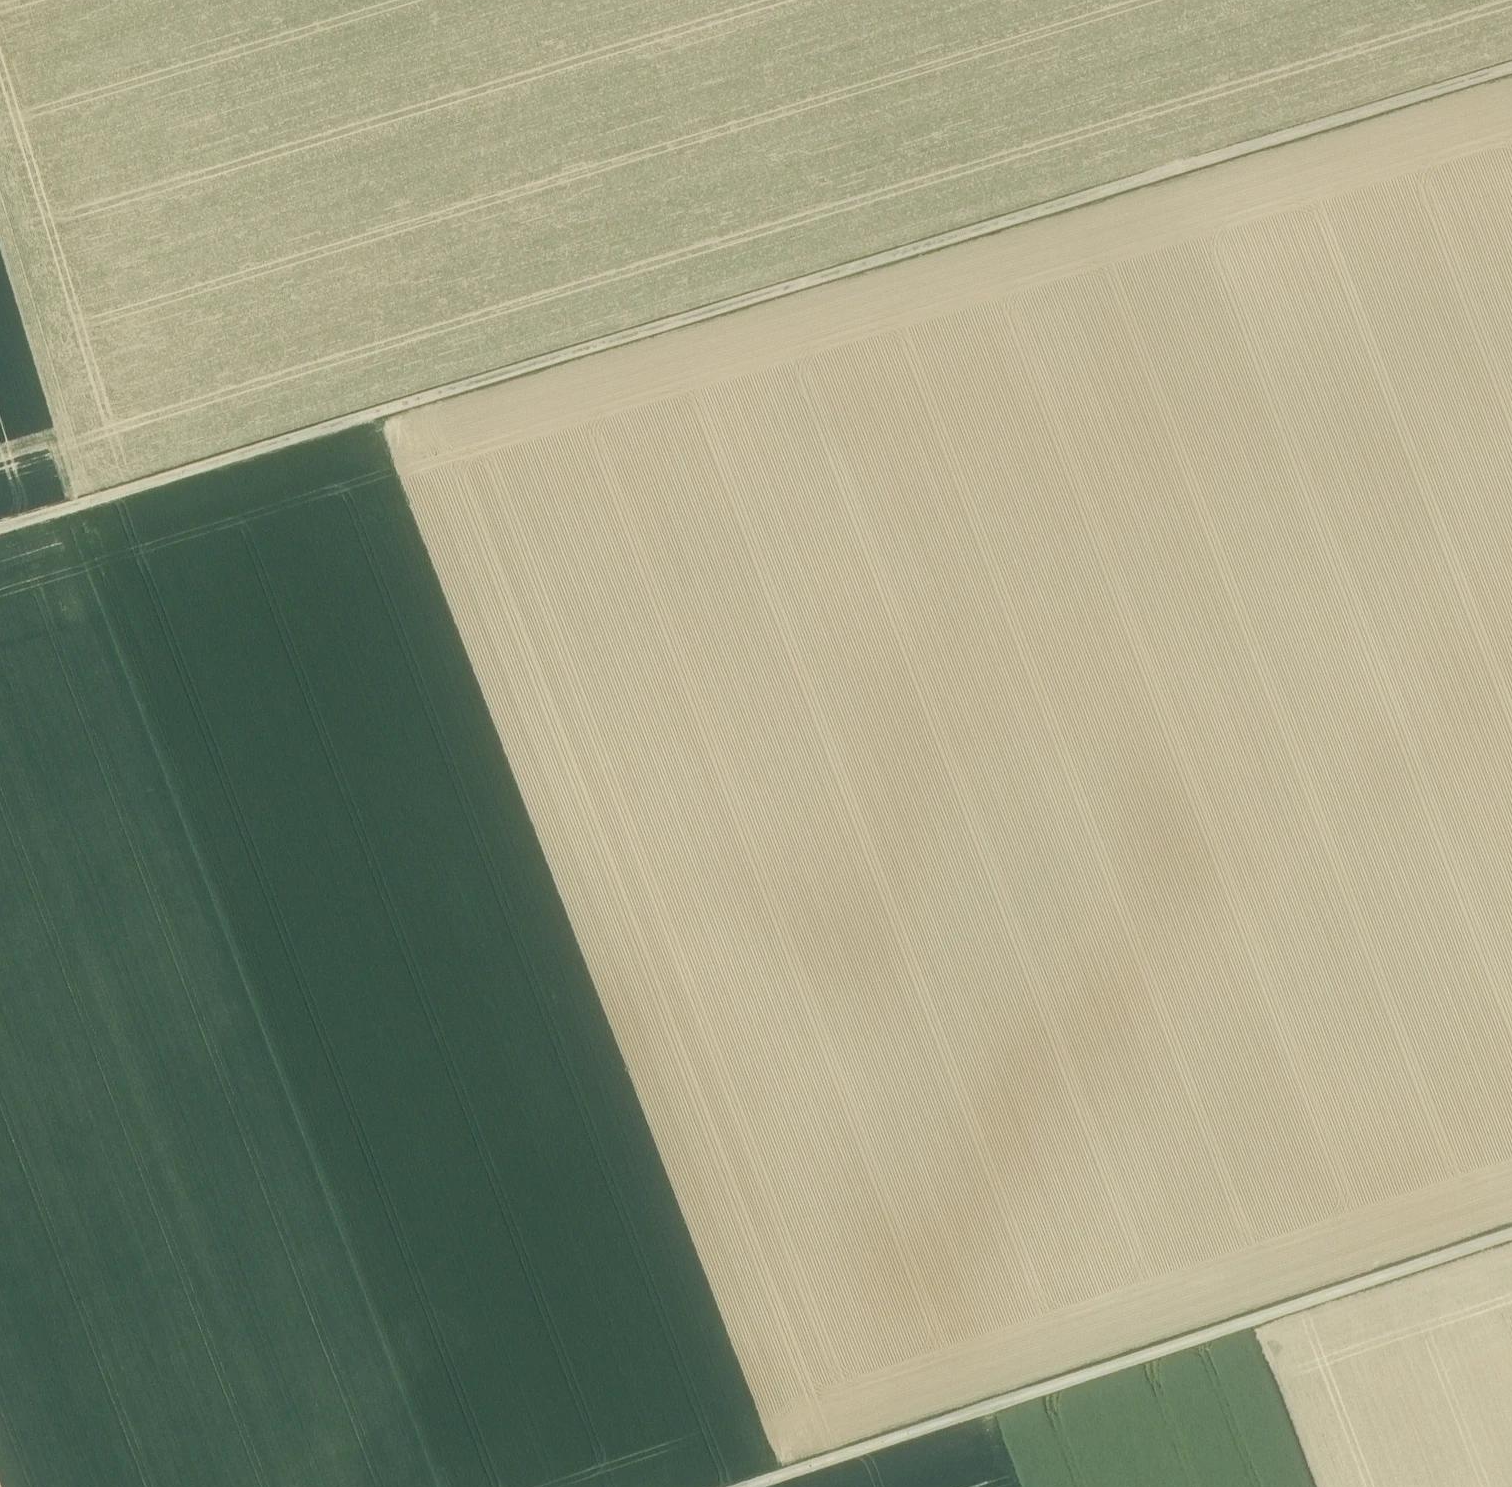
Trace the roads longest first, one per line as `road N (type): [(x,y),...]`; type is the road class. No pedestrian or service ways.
road 1 (track): [(0,529),(1511,67)]
road 2 (track): [(749,1486),(1511,1233)]

